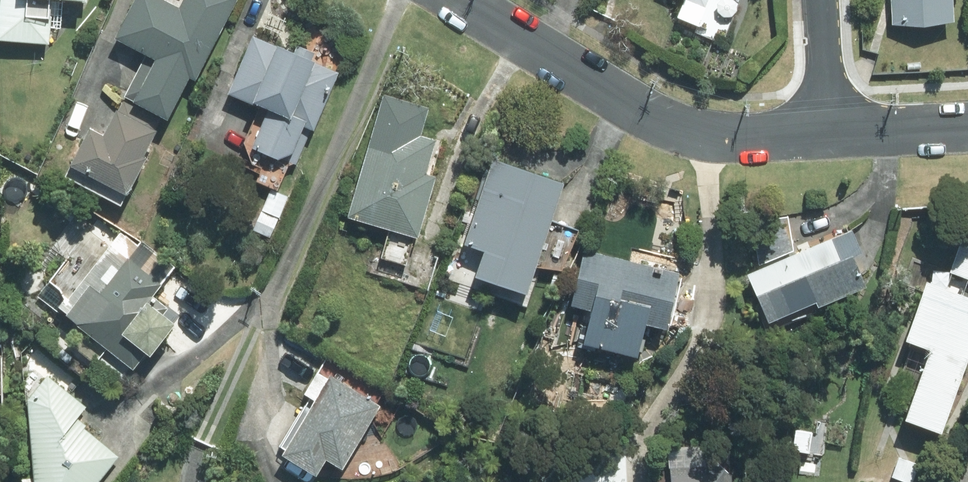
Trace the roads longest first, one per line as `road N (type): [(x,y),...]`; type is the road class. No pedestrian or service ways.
road 1 (residential): [(829,135),(721,140),(661,121),(452,0)]
road 2 (residential): [(967,131),(829,135)]
road 3 (residential): [(821,0),(829,135)]

